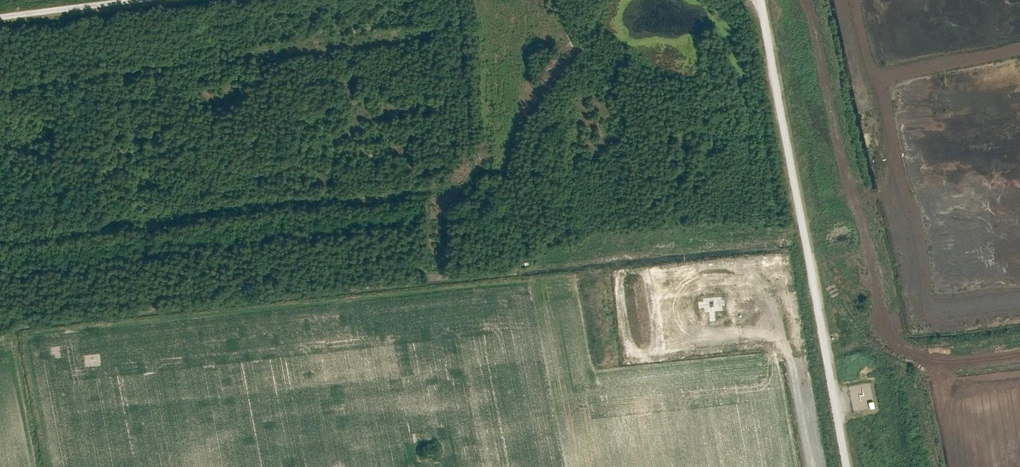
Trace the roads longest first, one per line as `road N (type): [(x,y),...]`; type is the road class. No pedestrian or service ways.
road 1 (track): [(847,466),(757,0)]
road 2 (track): [(132,0),(0,17)]

